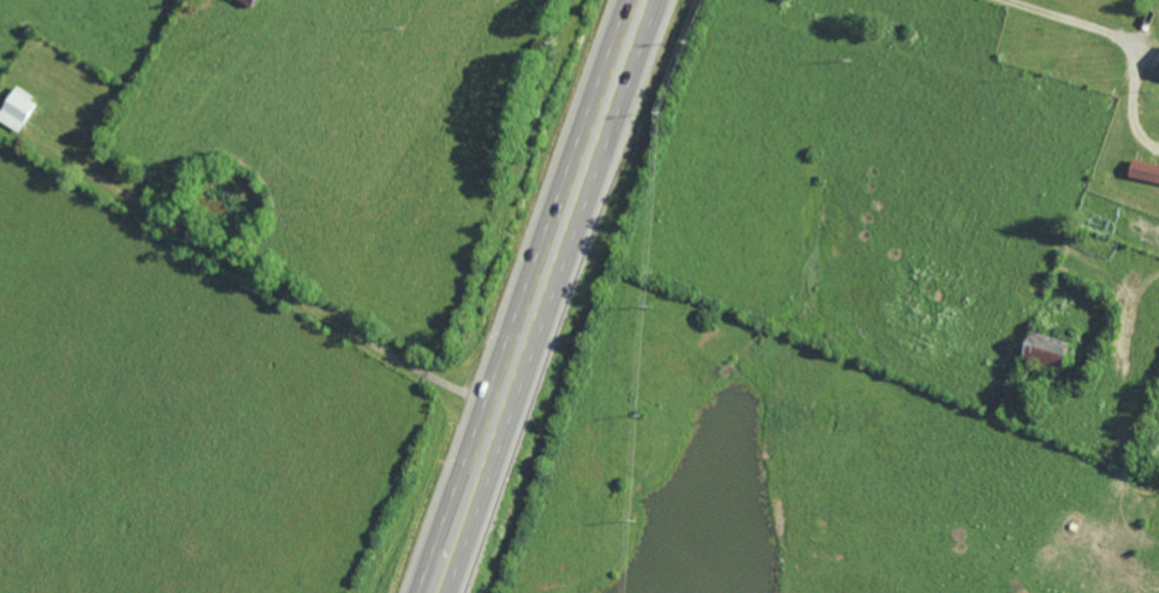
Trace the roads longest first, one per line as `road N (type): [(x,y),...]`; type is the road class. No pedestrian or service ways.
road 1 (trunk): [(642,0),(434,592)]

